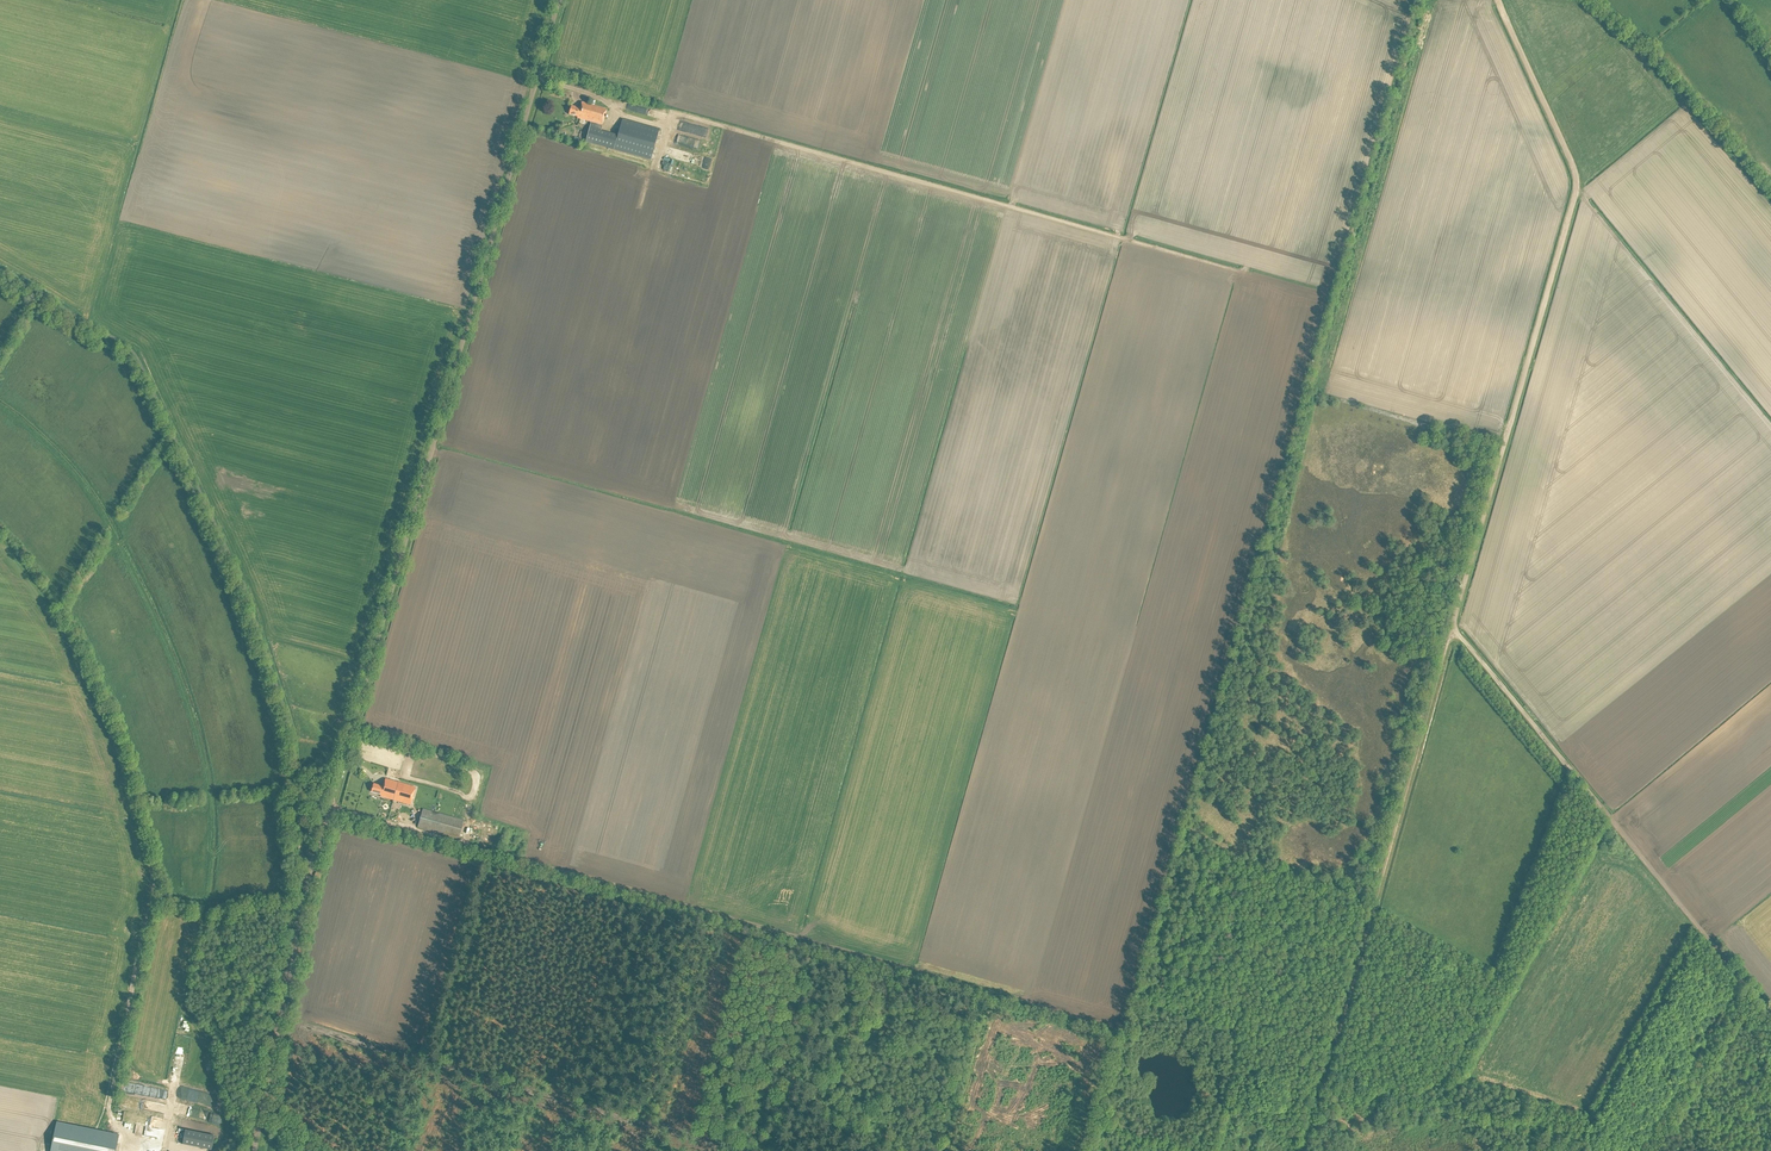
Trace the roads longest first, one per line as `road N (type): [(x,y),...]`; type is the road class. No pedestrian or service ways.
road 1 (unclassified): [(255,1150),(314,862),(559,0)]
road 2 (track): [(233,1139),(211,1056),(182,1007),(210,832),(208,791),(177,679),(99,507),(44,443),(0,407)]
road 3 (track): [(537,79),(606,102),(617,115),(653,125),(673,113),(1240,271)]
road 4 (track): [(1499,0),(1579,184),(1453,626)]
road 5 (track): [(1453,626),(1304,1150)]
road 6 (track): [(1770,1013),(1453,626)]
road 7 (track): [(281,1017),(753,1150)]

